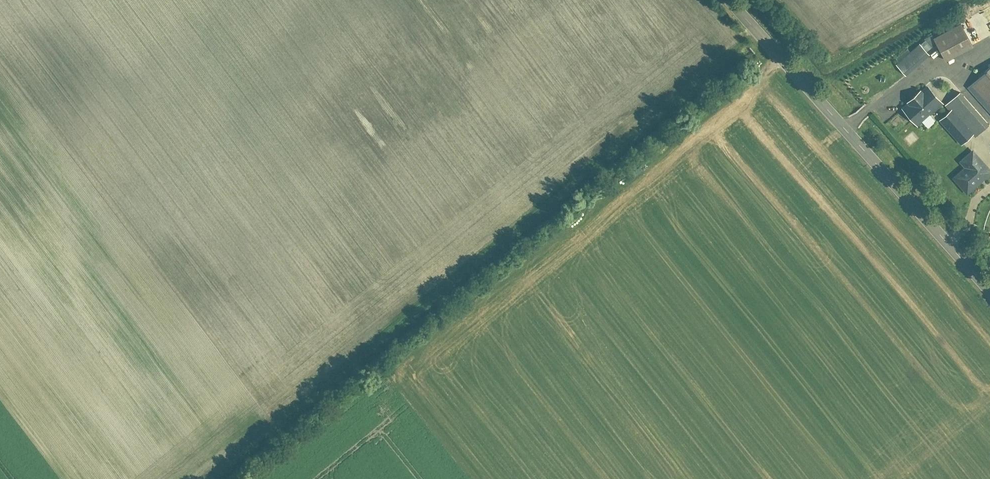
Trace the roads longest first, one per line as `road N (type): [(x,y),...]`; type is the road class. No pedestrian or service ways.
road 1 (tertiary): [(730,0),(989,291)]

